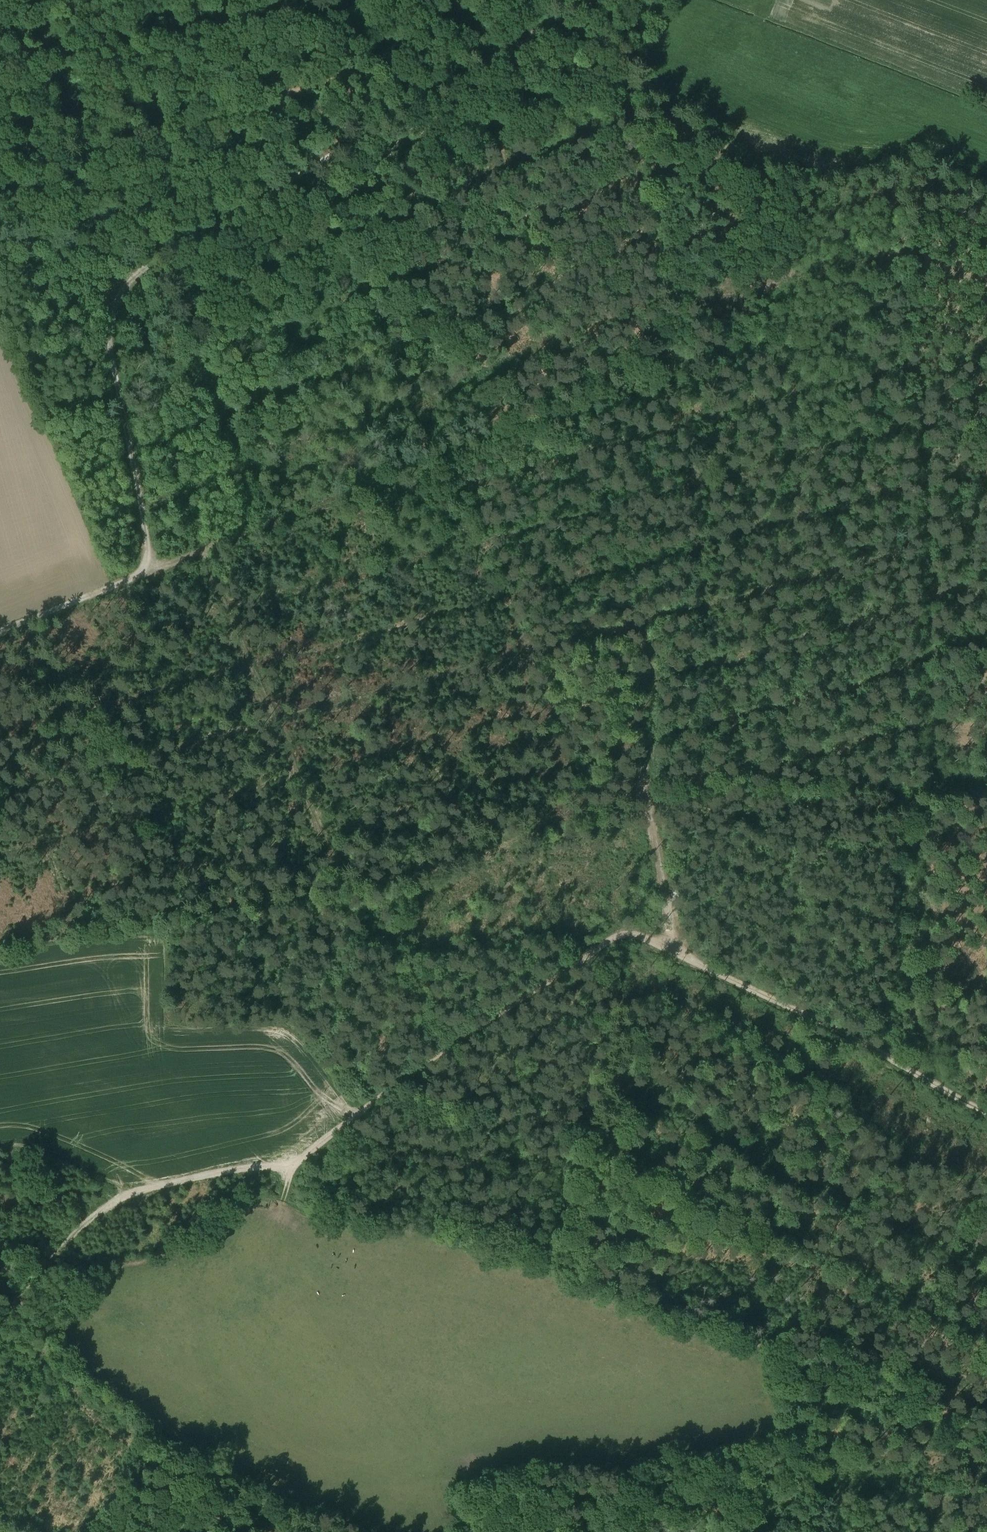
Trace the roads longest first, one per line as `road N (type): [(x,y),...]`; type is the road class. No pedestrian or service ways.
road 1 (track): [(10,1318),(105,1207),(165,1183),(302,1156),(414,1070),(626,933),(986,1108)]
road 2 (track): [(589,0),(168,255),(113,308),(108,343),(144,517),(131,590)]
road 3 (track): [(0,633),(131,590)]

